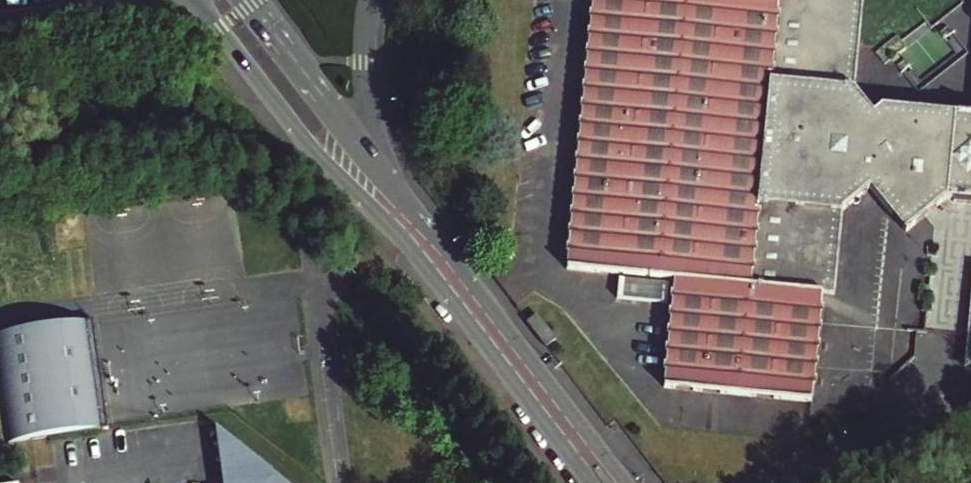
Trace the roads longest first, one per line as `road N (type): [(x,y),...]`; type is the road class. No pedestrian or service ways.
road 1 (tertiary): [(199,0),(337,178),(417,254),(591,482)]
road 2 (tertiary): [(627,482),(418,217)]
road 3 (tertiary): [(418,217),(251,0)]
road 4 (tertiary): [(418,217),(376,134),(367,97),(372,0)]
road 5 (residential): [(800,482),(970,395)]

